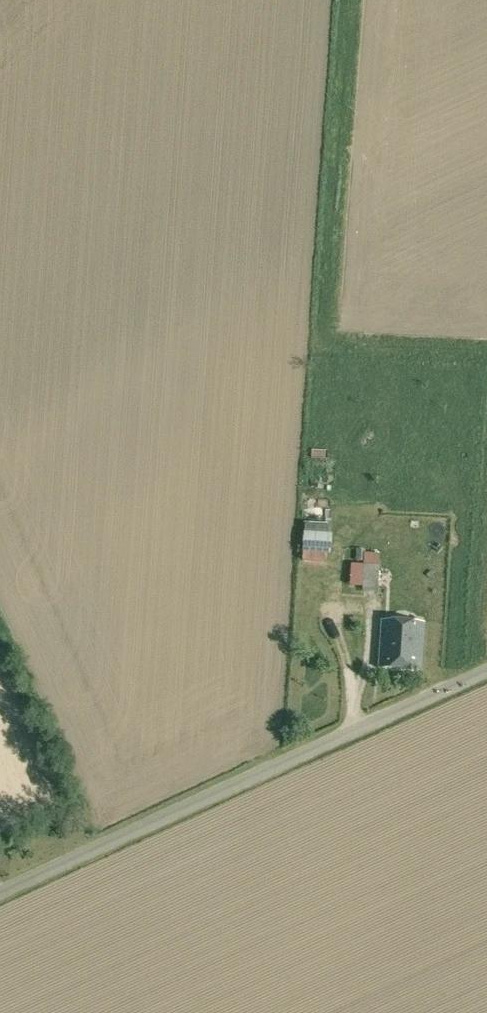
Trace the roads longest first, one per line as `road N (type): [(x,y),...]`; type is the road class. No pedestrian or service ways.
road 1 (unclassified): [(0,897),(486,675)]

